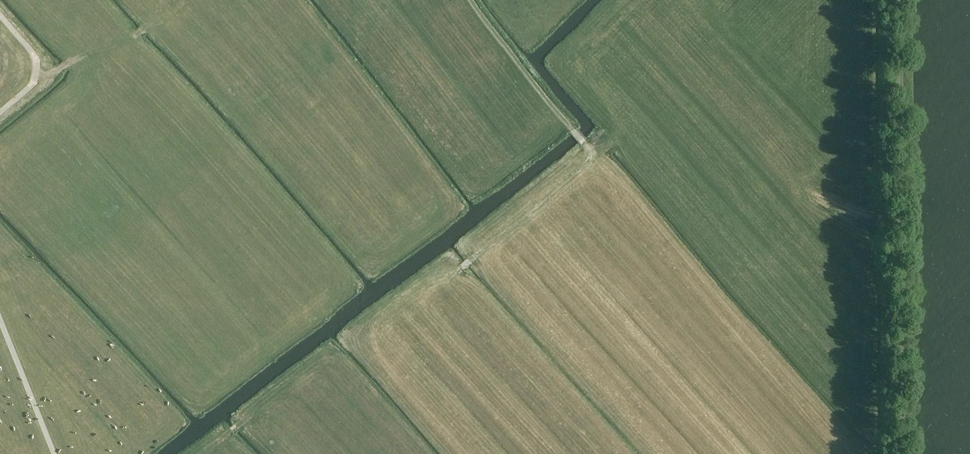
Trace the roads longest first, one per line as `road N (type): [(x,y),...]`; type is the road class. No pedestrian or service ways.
road 1 (track): [(463,267),(615,139)]
road 2 (track): [(471,0),(586,146)]
road 3 (track): [(0,320),(54,453)]
road 4 (track): [(0,15),(37,58),(33,86),(0,113)]

